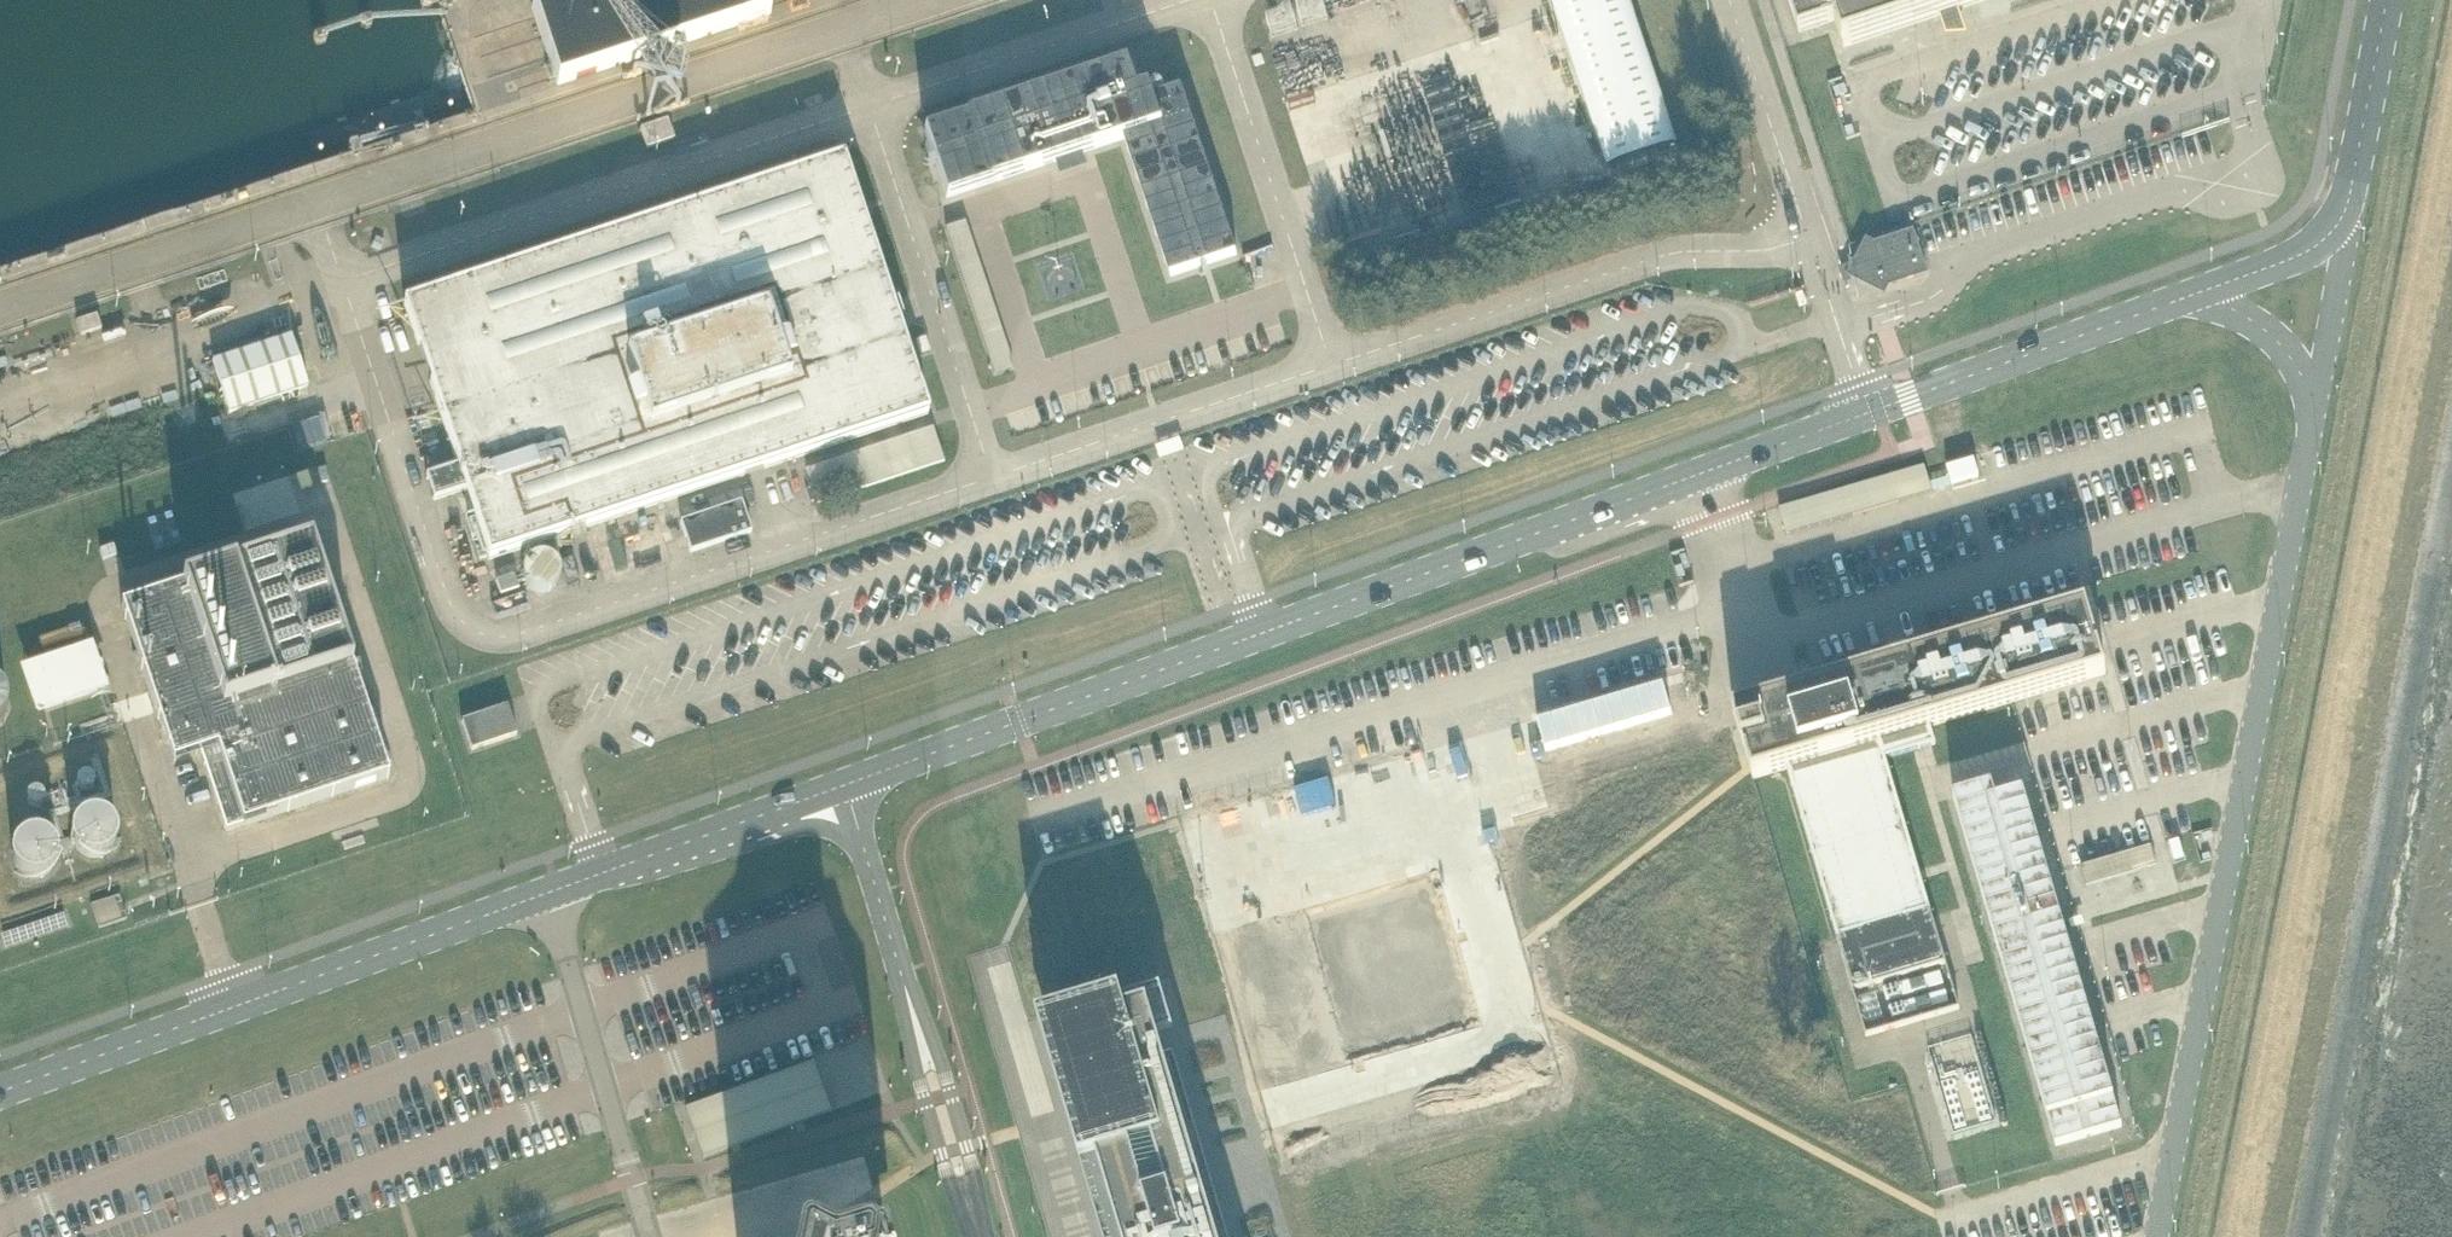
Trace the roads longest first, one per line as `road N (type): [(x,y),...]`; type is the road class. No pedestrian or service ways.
road 1 (unclassified): [(844,786),(1531,536),(1555,538),(1868,413)]
road 2 (unclassified): [(2158,1236),(2315,419)]
road 3 (unclassified): [(0,1092),(546,894)]
road 4 (unclassified): [(650,1236),(546,894)]
road 5 (unclassified): [(1868,413),(2185,299)]
road 6 (track): [(2222,1236),(2281,929)]
road 7 (unclassified): [(990,1236),(953,1094),(918,998),(906,987)]
road 8 (unclassified): [(906,987),(902,1001),(926,1102),(969,1236)]
road 9 (unclassified): [(546,894),(789,815)]
road 10 (unclassified): [(2343,219),(2388,0)]
road 11 (unclassified): [(2315,419),(2344,257),(2343,219)]
road 12 (unclassified): [(2315,419),(2302,375),(2267,331),(2230,310),(2185,299)]
road 13 (unclassified): [(2185,299),(2311,251),(2343,219)]
road 14 (unclassified): [(906,987),(867,857)]

